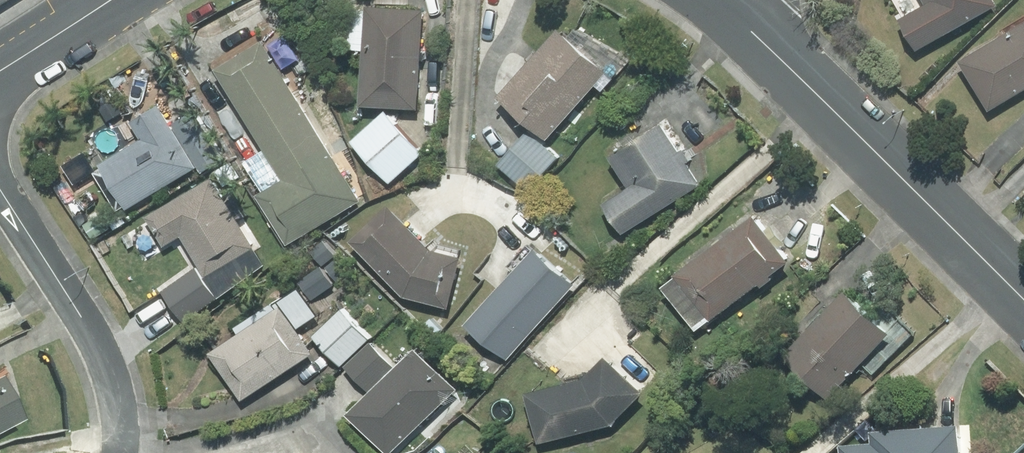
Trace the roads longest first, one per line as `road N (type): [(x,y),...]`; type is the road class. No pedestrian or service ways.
road 1 (tertiary): [(1023,300),(729,8)]
road 2 (residential): [(120,452),(121,420),(102,355),(0,189)]
road 3 (tertiary): [(112,0),(0,71)]

